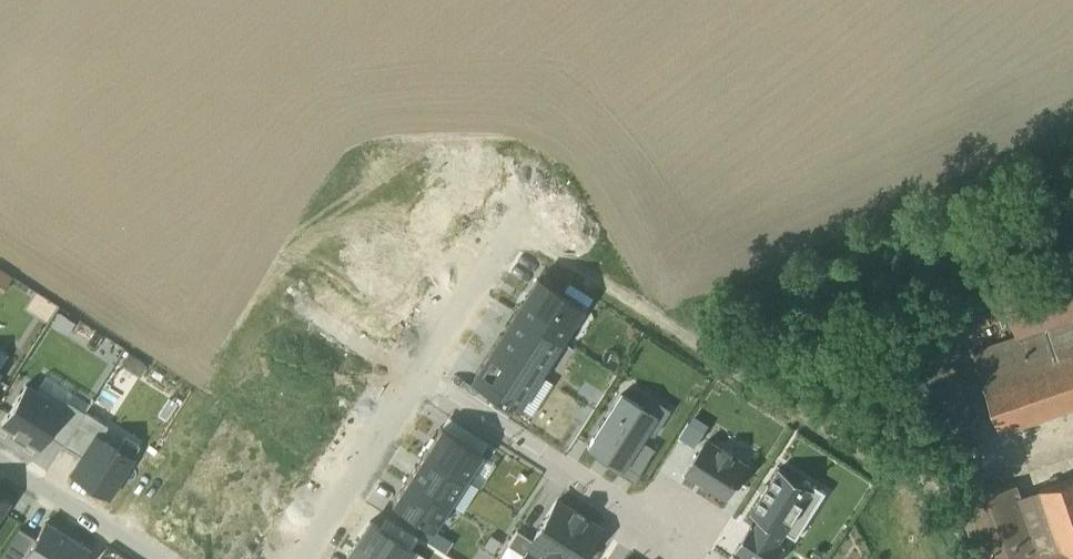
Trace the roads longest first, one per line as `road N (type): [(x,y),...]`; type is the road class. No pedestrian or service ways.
road 1 (residential): [(683,547),(408,374)]
road 2 (residential): [(408,374),(291,558)]
road 3 (residential): [(0,459),(157,558)]
road 4 (residential): [(264,278),(408,374)]
road 5 (residential): [(491,242),(408,374)]

